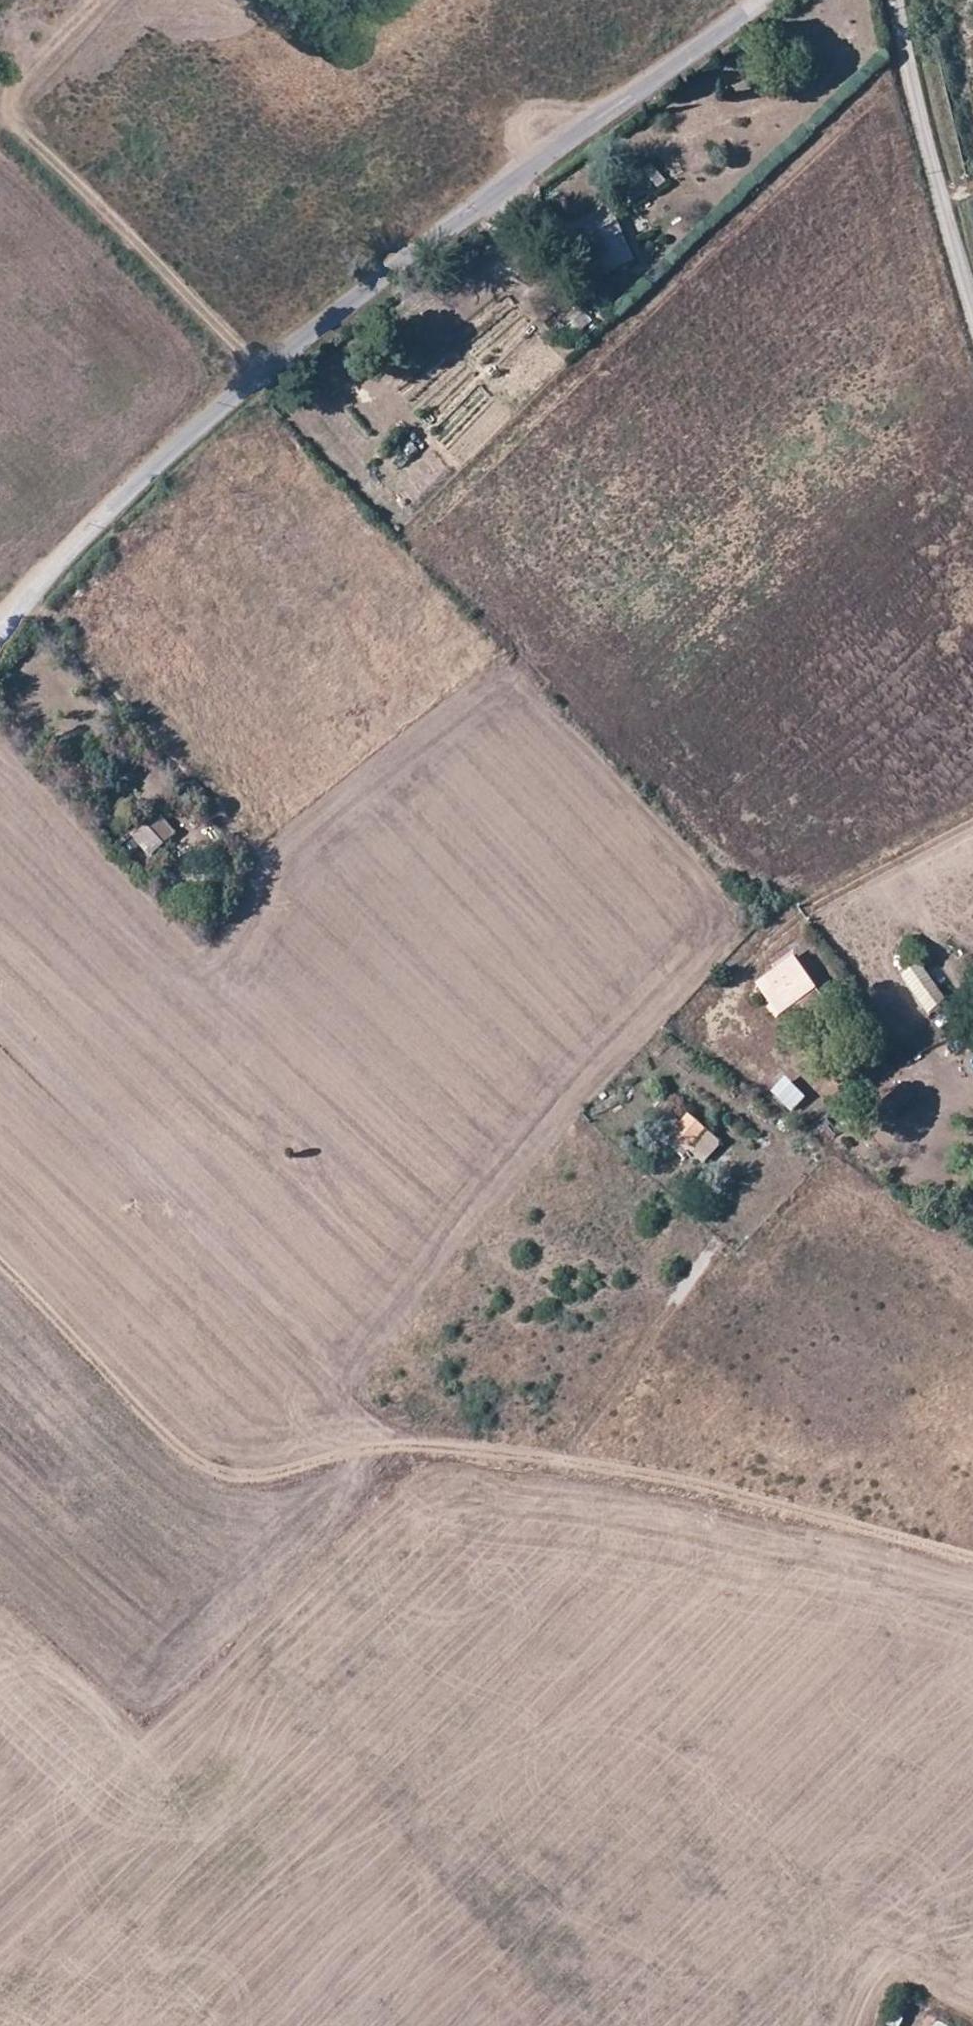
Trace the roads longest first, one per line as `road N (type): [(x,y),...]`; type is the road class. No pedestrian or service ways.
road 1 (track): [(0,1267),(246,1482),(359,1441),(467,1448),(972,1558)]
road 2 (unclassified): [(0,634),(41,581),(275,356),(756,0)]
road 3 (unclassified): [(898,0),(943,206),(972,299)]

